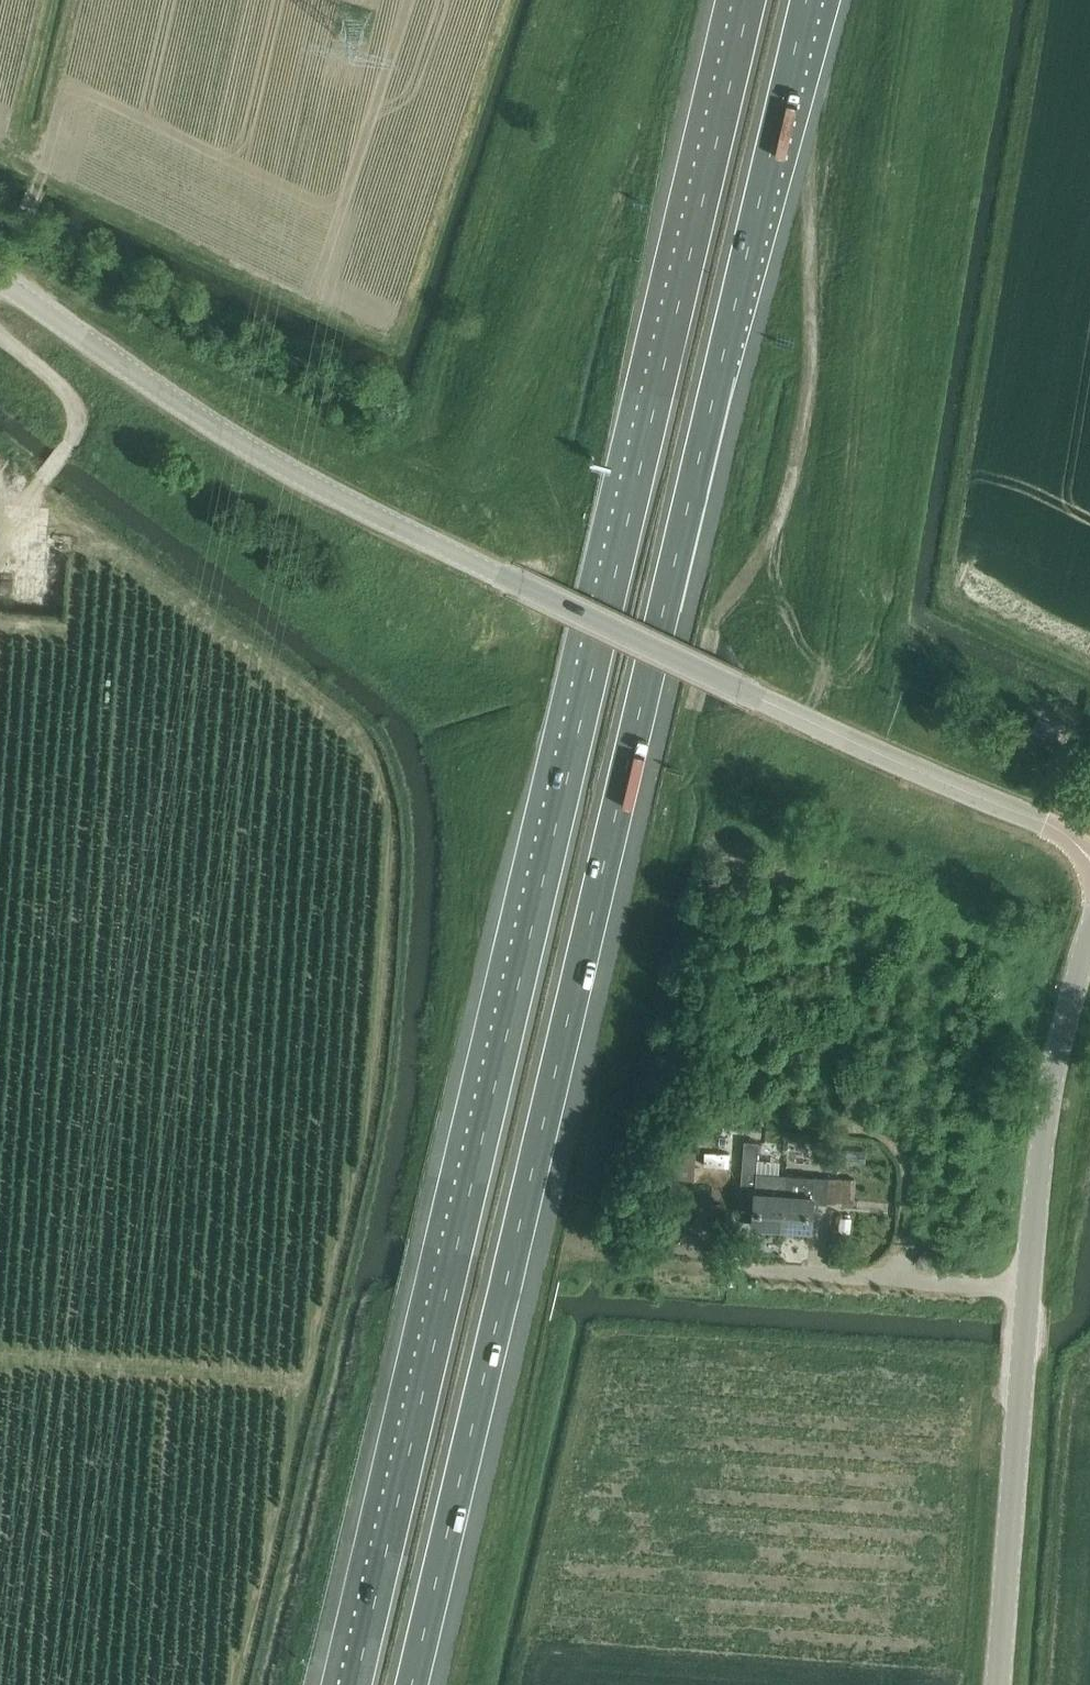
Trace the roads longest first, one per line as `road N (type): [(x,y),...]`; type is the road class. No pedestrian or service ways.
road 1 (motorway): [(750,0),(356,1684)]
road 2 (motorway): [(413,1684),(806,0)]
road 3 (unclassified): [(1089,858),(1051,826),(854,743),(306,481),(0,280)]
road 4 (track): [(52,316),(124,326),(460,489),(504,485),(546,439),(607,225),(687,0)]
road 5 (track): [(522,473),(559,516),(565,547),(402,1224)]
road 6 (track): [(1089,679),(957,614),(946,593),(1041,0)]
road 7 (unclassified): [(999,1684),(1042,1153),(1089,937)]
road 8 (track): [(847,740),(884,590),(972,0)]
road 9 (track): [(803,719),(838,589),(865,318),(912,0)]
road 10 (track): [(421,538),(599,134),(644,0)]
road 11 (track): [(693,717),(715,626),(779,520),(804,429),(811,339),(806,174)]
road 12 (track): [(567,0),(473,261),(416,469)]
road 13 (track): [(0,523),(73,442),(77,414),(69,392),(0,331)]
road 14 (track): [(75,0),(40,184)]
road 15 (track): [(47,0),(17,133),(44,139)]
road 16 (track): [(820,674),(778,589),(779,520)]
road 17 (track): [(0,217),(126,275)]

